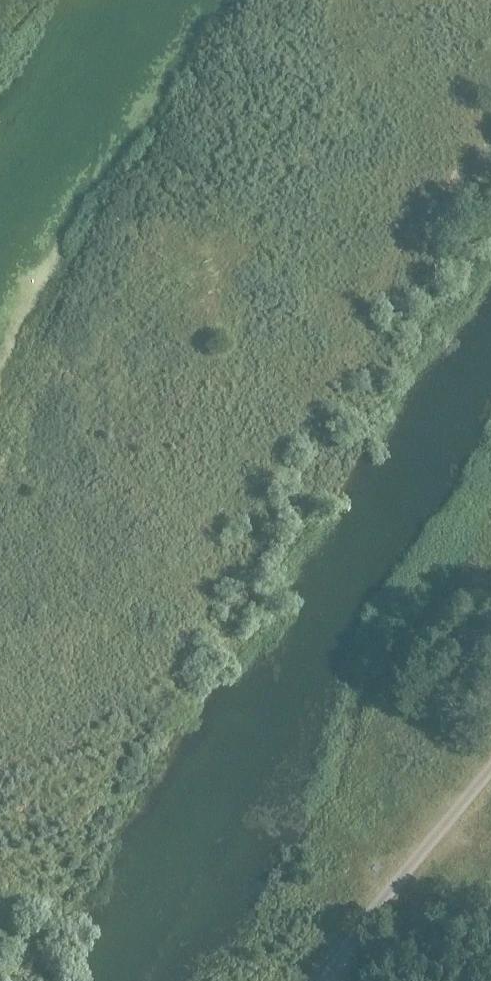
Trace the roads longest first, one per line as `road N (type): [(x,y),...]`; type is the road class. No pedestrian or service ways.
road 1 (track): [(327,980),(383,893),(490,767)]

